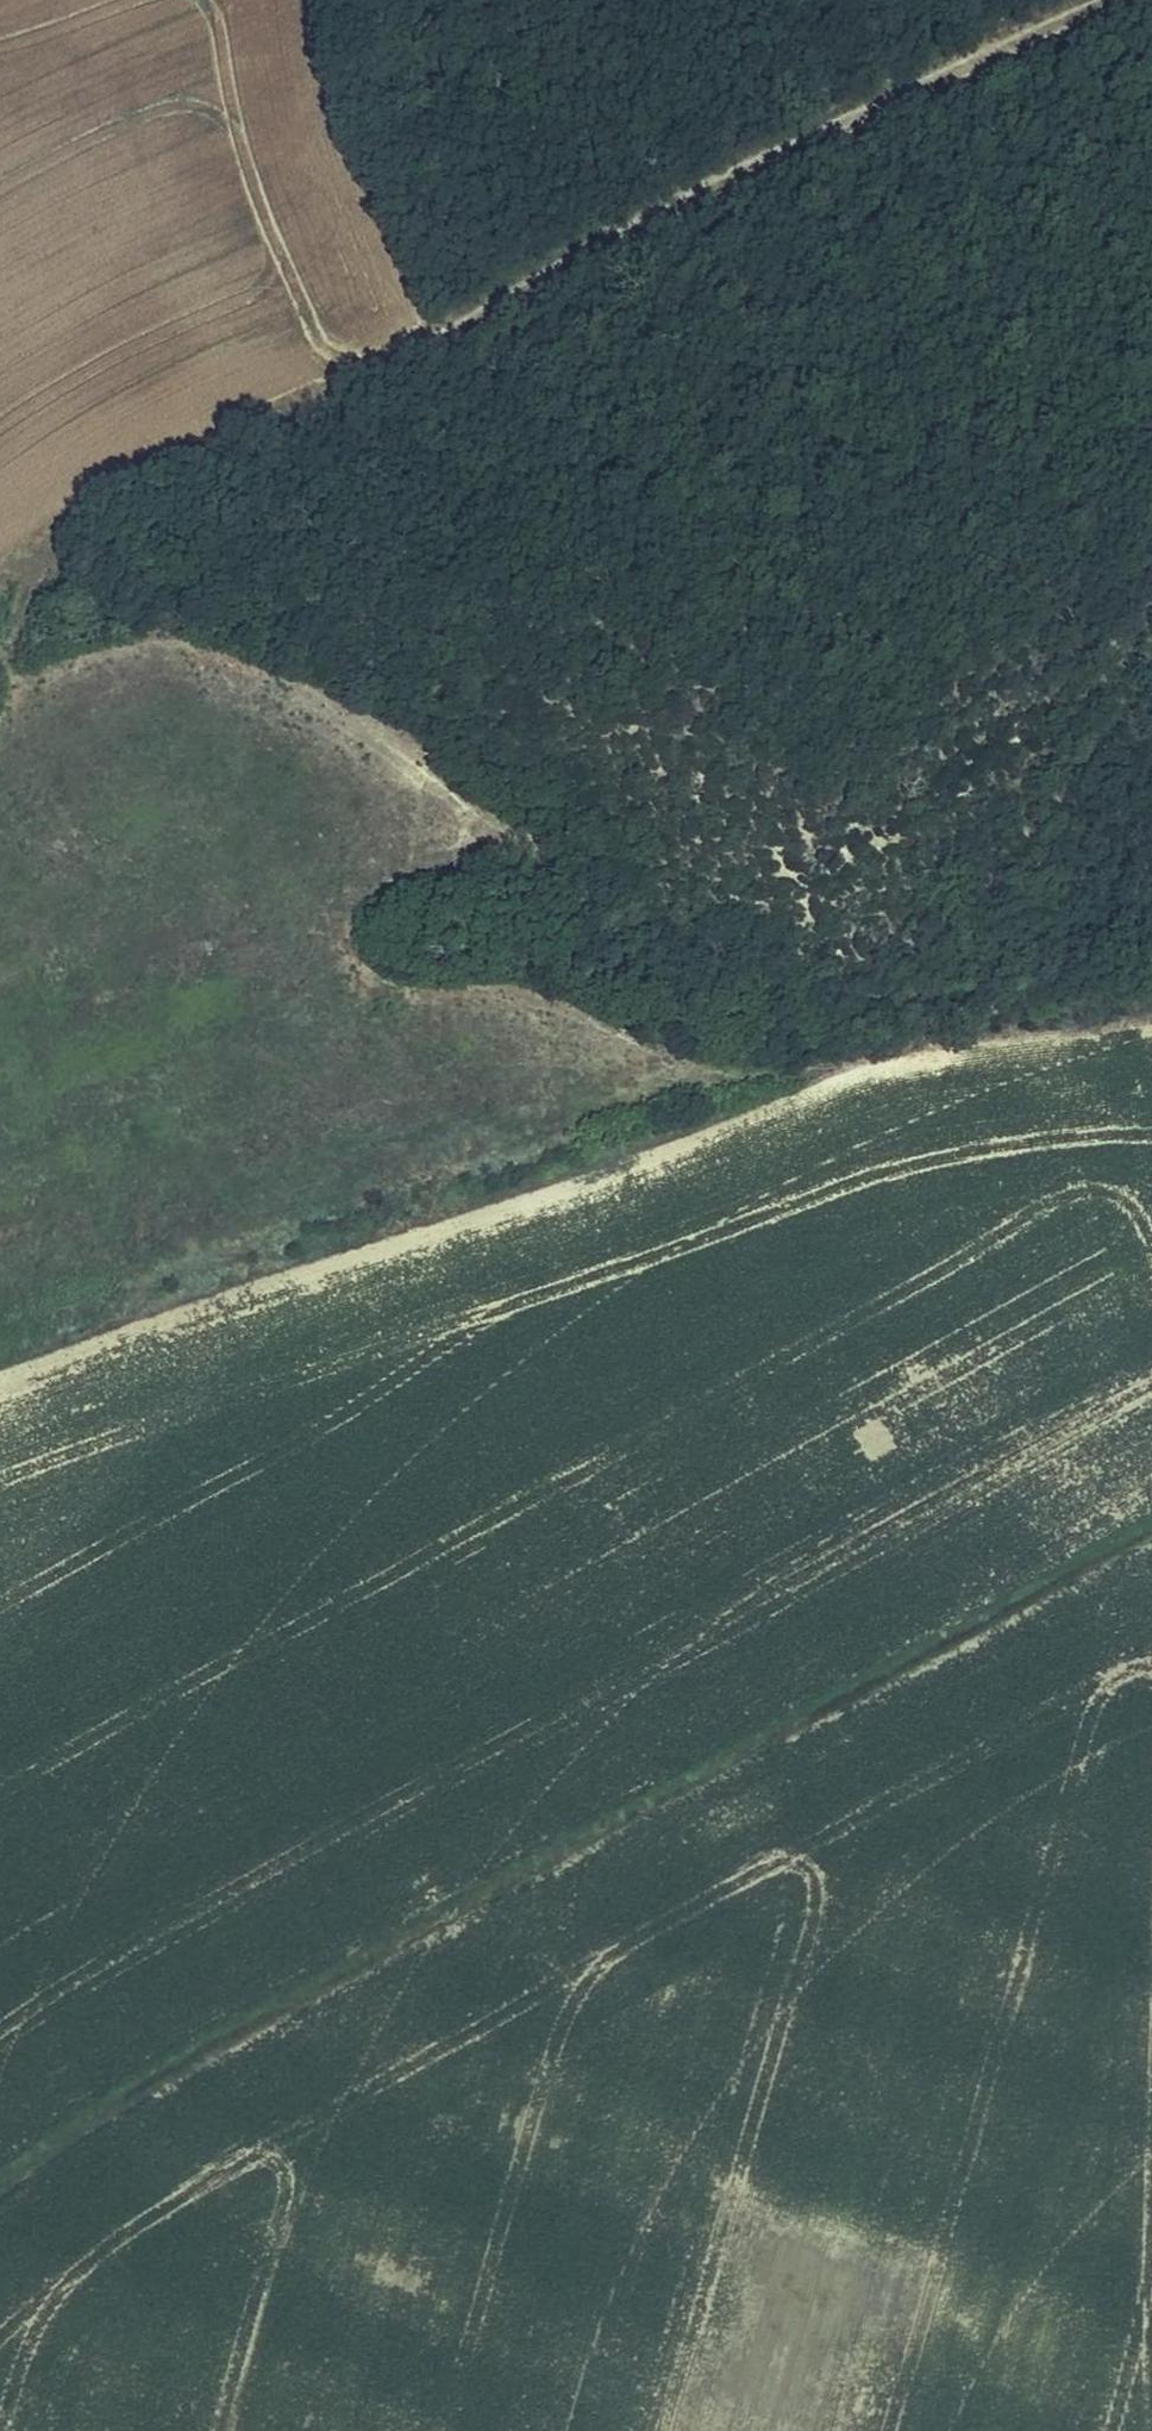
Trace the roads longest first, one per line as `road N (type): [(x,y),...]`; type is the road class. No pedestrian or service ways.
road 1 (track): [(1107,0),(561,256),(53,511),(0,567)]

